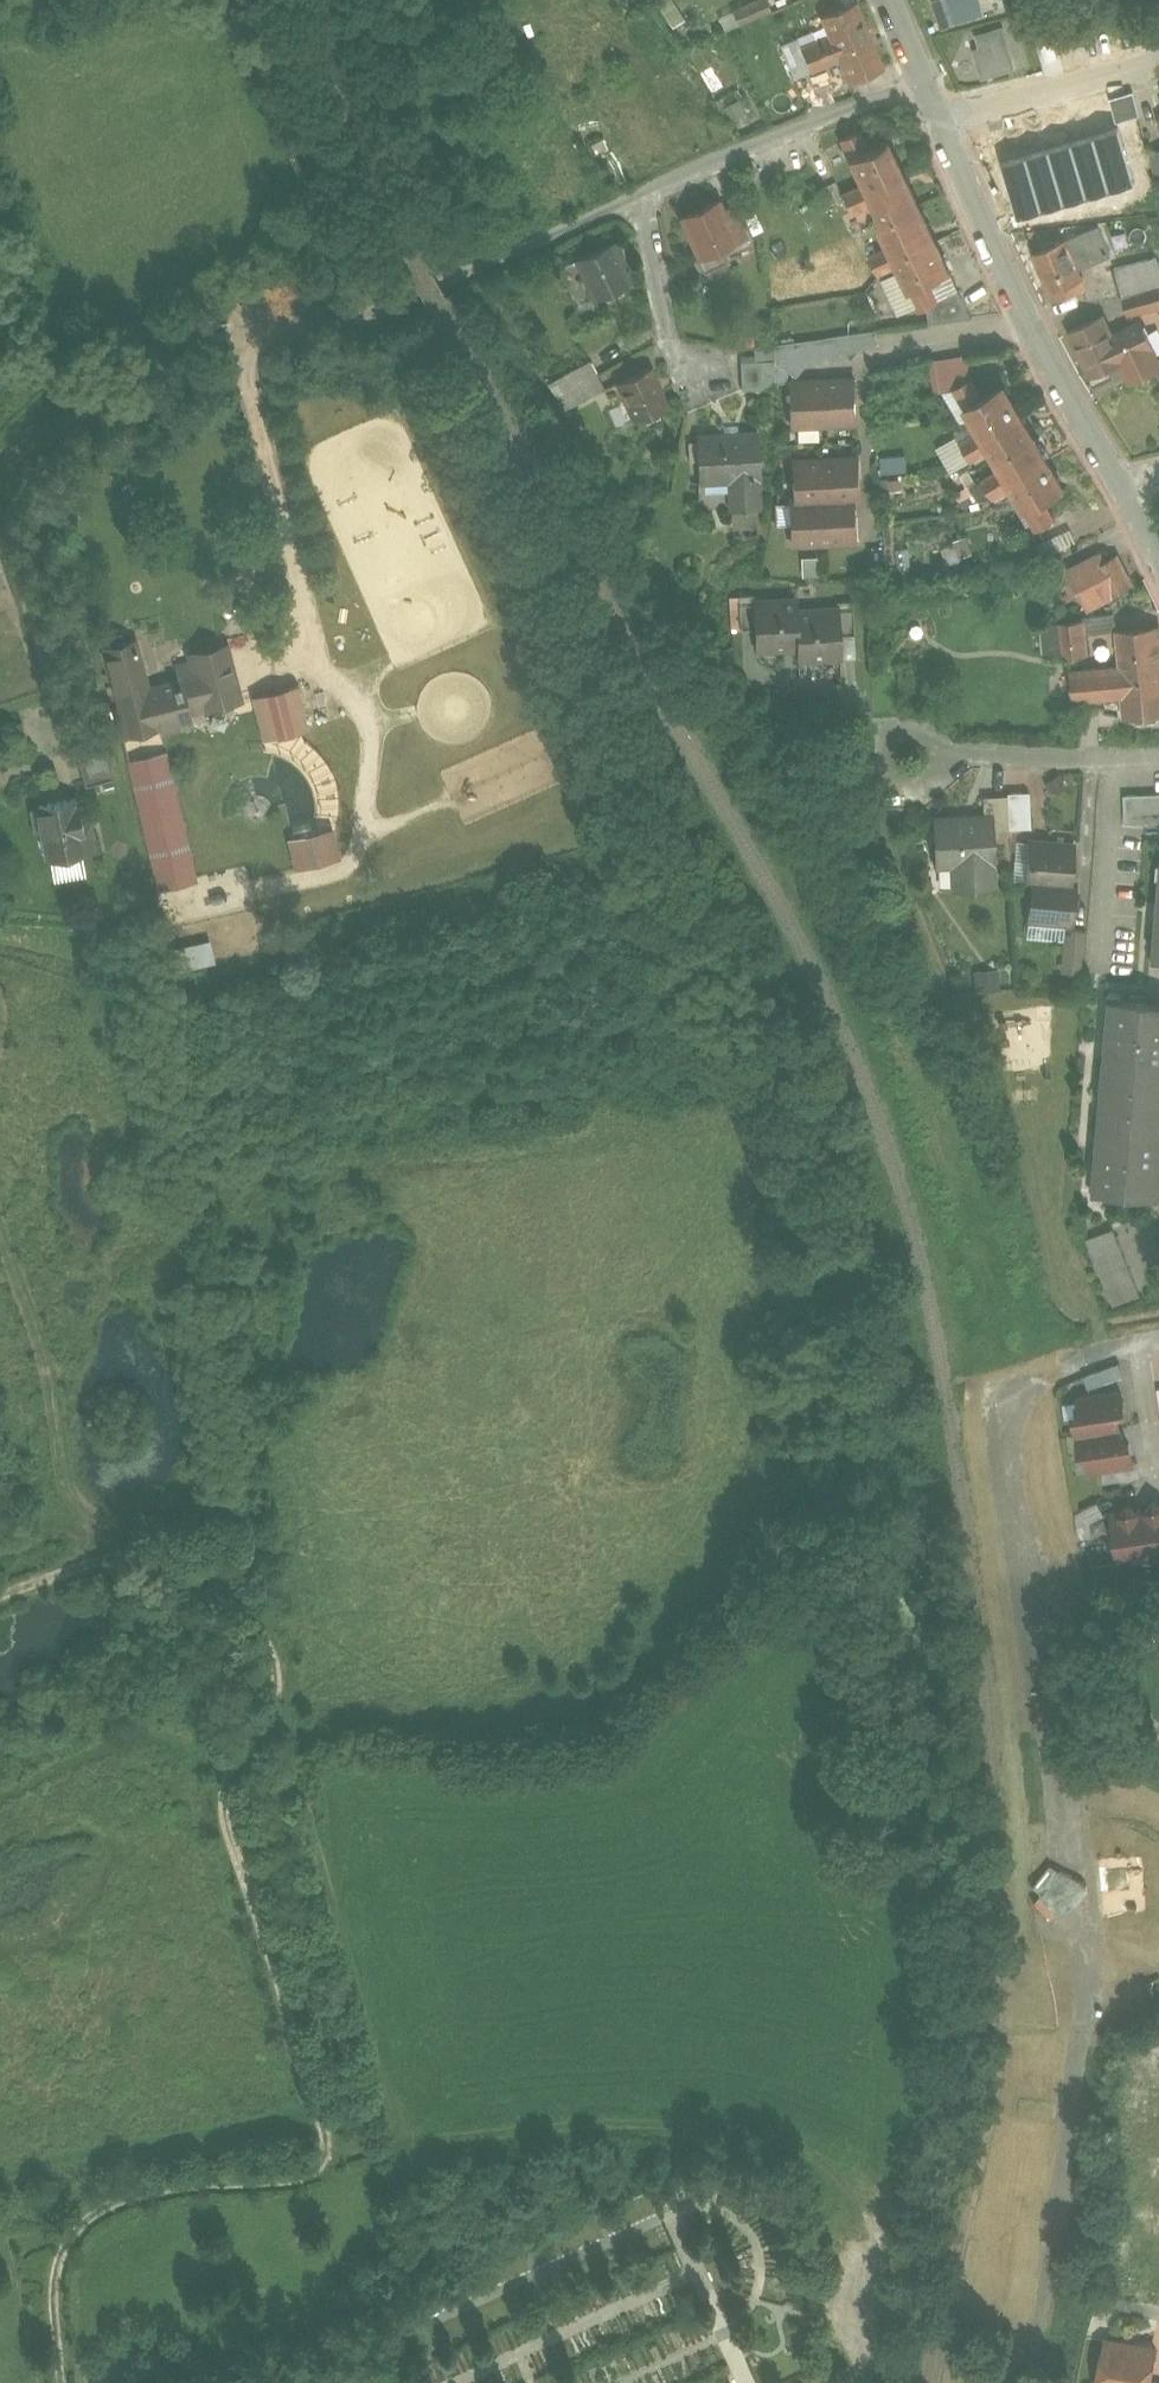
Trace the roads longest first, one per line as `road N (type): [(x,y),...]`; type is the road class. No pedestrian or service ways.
road 1 (track): [(0,1597),(144,1569),(221,1585),(246,1607),(282,1689),(299,1789),(380,2096),(397,2124),(417,2142),(601,2124),(701,2127),(767,2141),(827,2176),(866,2215),(878,2251),(858,2382)]
road 2 (residential): [(1123,493),(1028,326),(943,120)]
road 3 (track): [(353,312),(239,0)]
road 4 (residential): [(918,65),(640,200)]
road 5 (residential): [(640,200),(353,312)]
road 6 (residential): [(1158,760),(911,758)]
road 7 (residential): [(1158,62),(943,120)]
road 8 (residential): [(640,200),(666,342),(701,380)]

